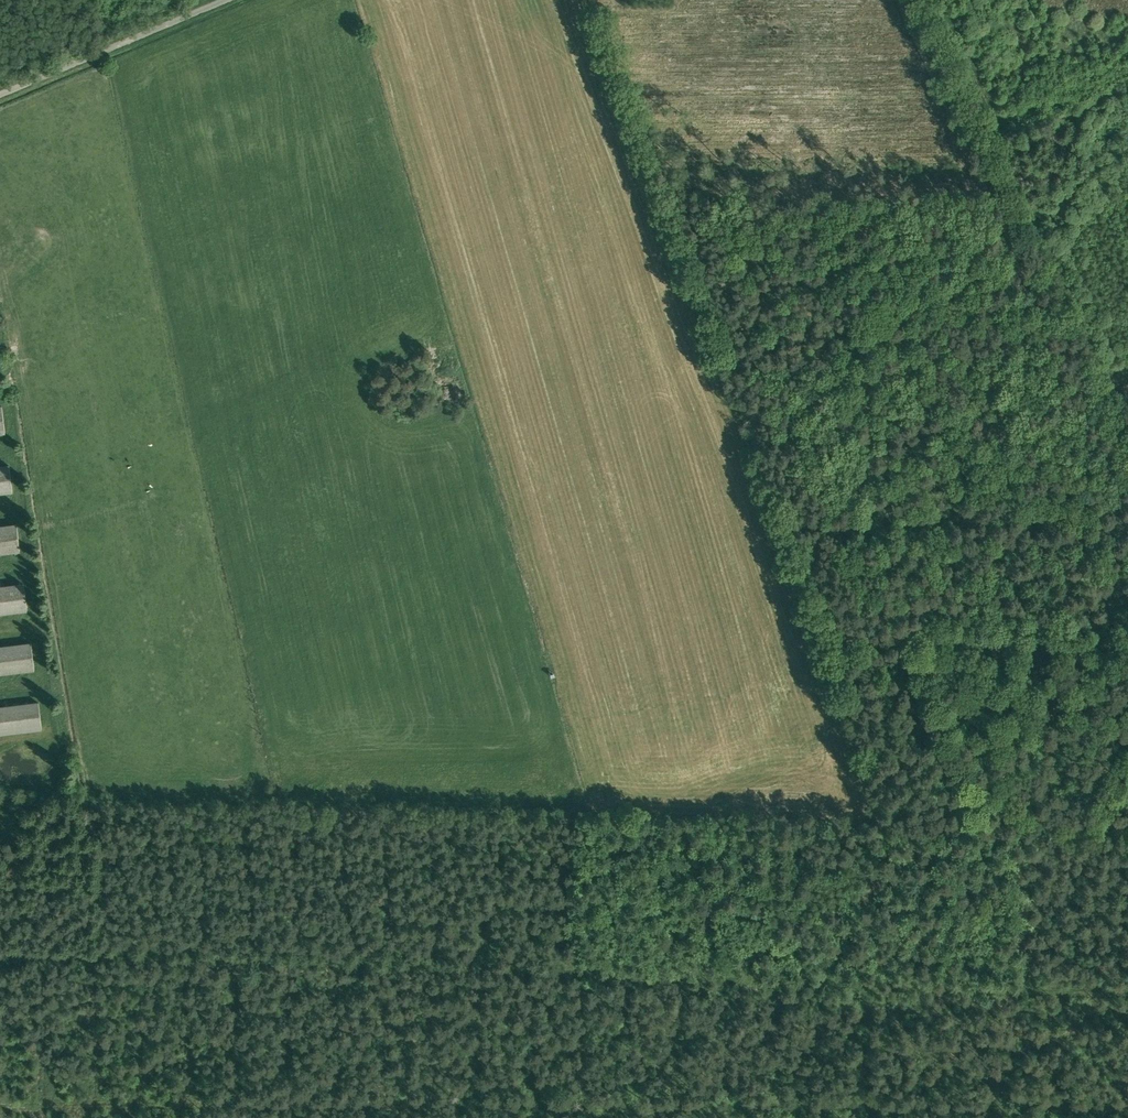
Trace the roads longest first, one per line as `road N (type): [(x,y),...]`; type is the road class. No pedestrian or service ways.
road 1 (unclassified): [(228,0),(0,97)]

